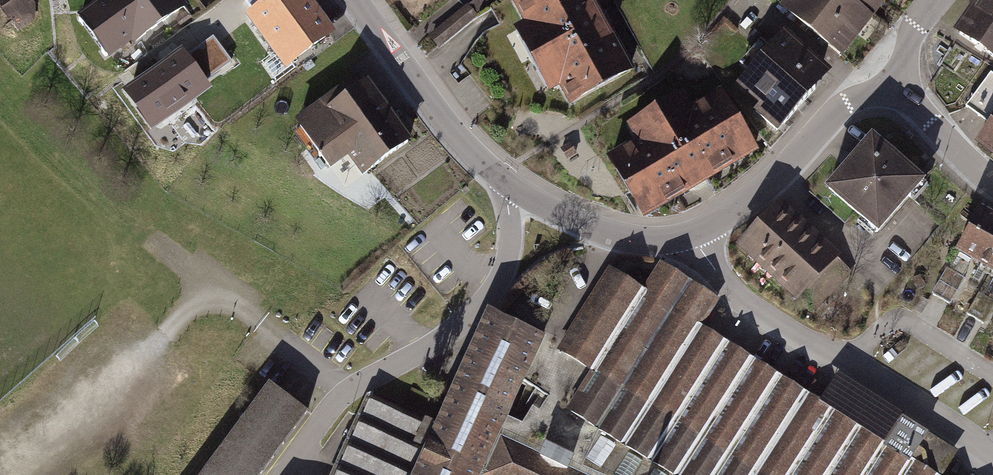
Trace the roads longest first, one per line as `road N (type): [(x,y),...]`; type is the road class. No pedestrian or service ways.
road 1 (residential): [(517,190),(509,201),(510,253),(496,288),(427,350),(350,390),(284,474)]
road 2 (residential): [(694,235),(748,307),(970,439),(992,468)]
road 3 (residential): [(896,89),(840,108),(772,181),(694,235)]
road 4 (residential): [(517,190),(462,140),(356,0)]
road 5 (residential): [(694,235),(659,243),(622,238),(517,190)]
road 6 (residential): [(896,89),(992,180)]

